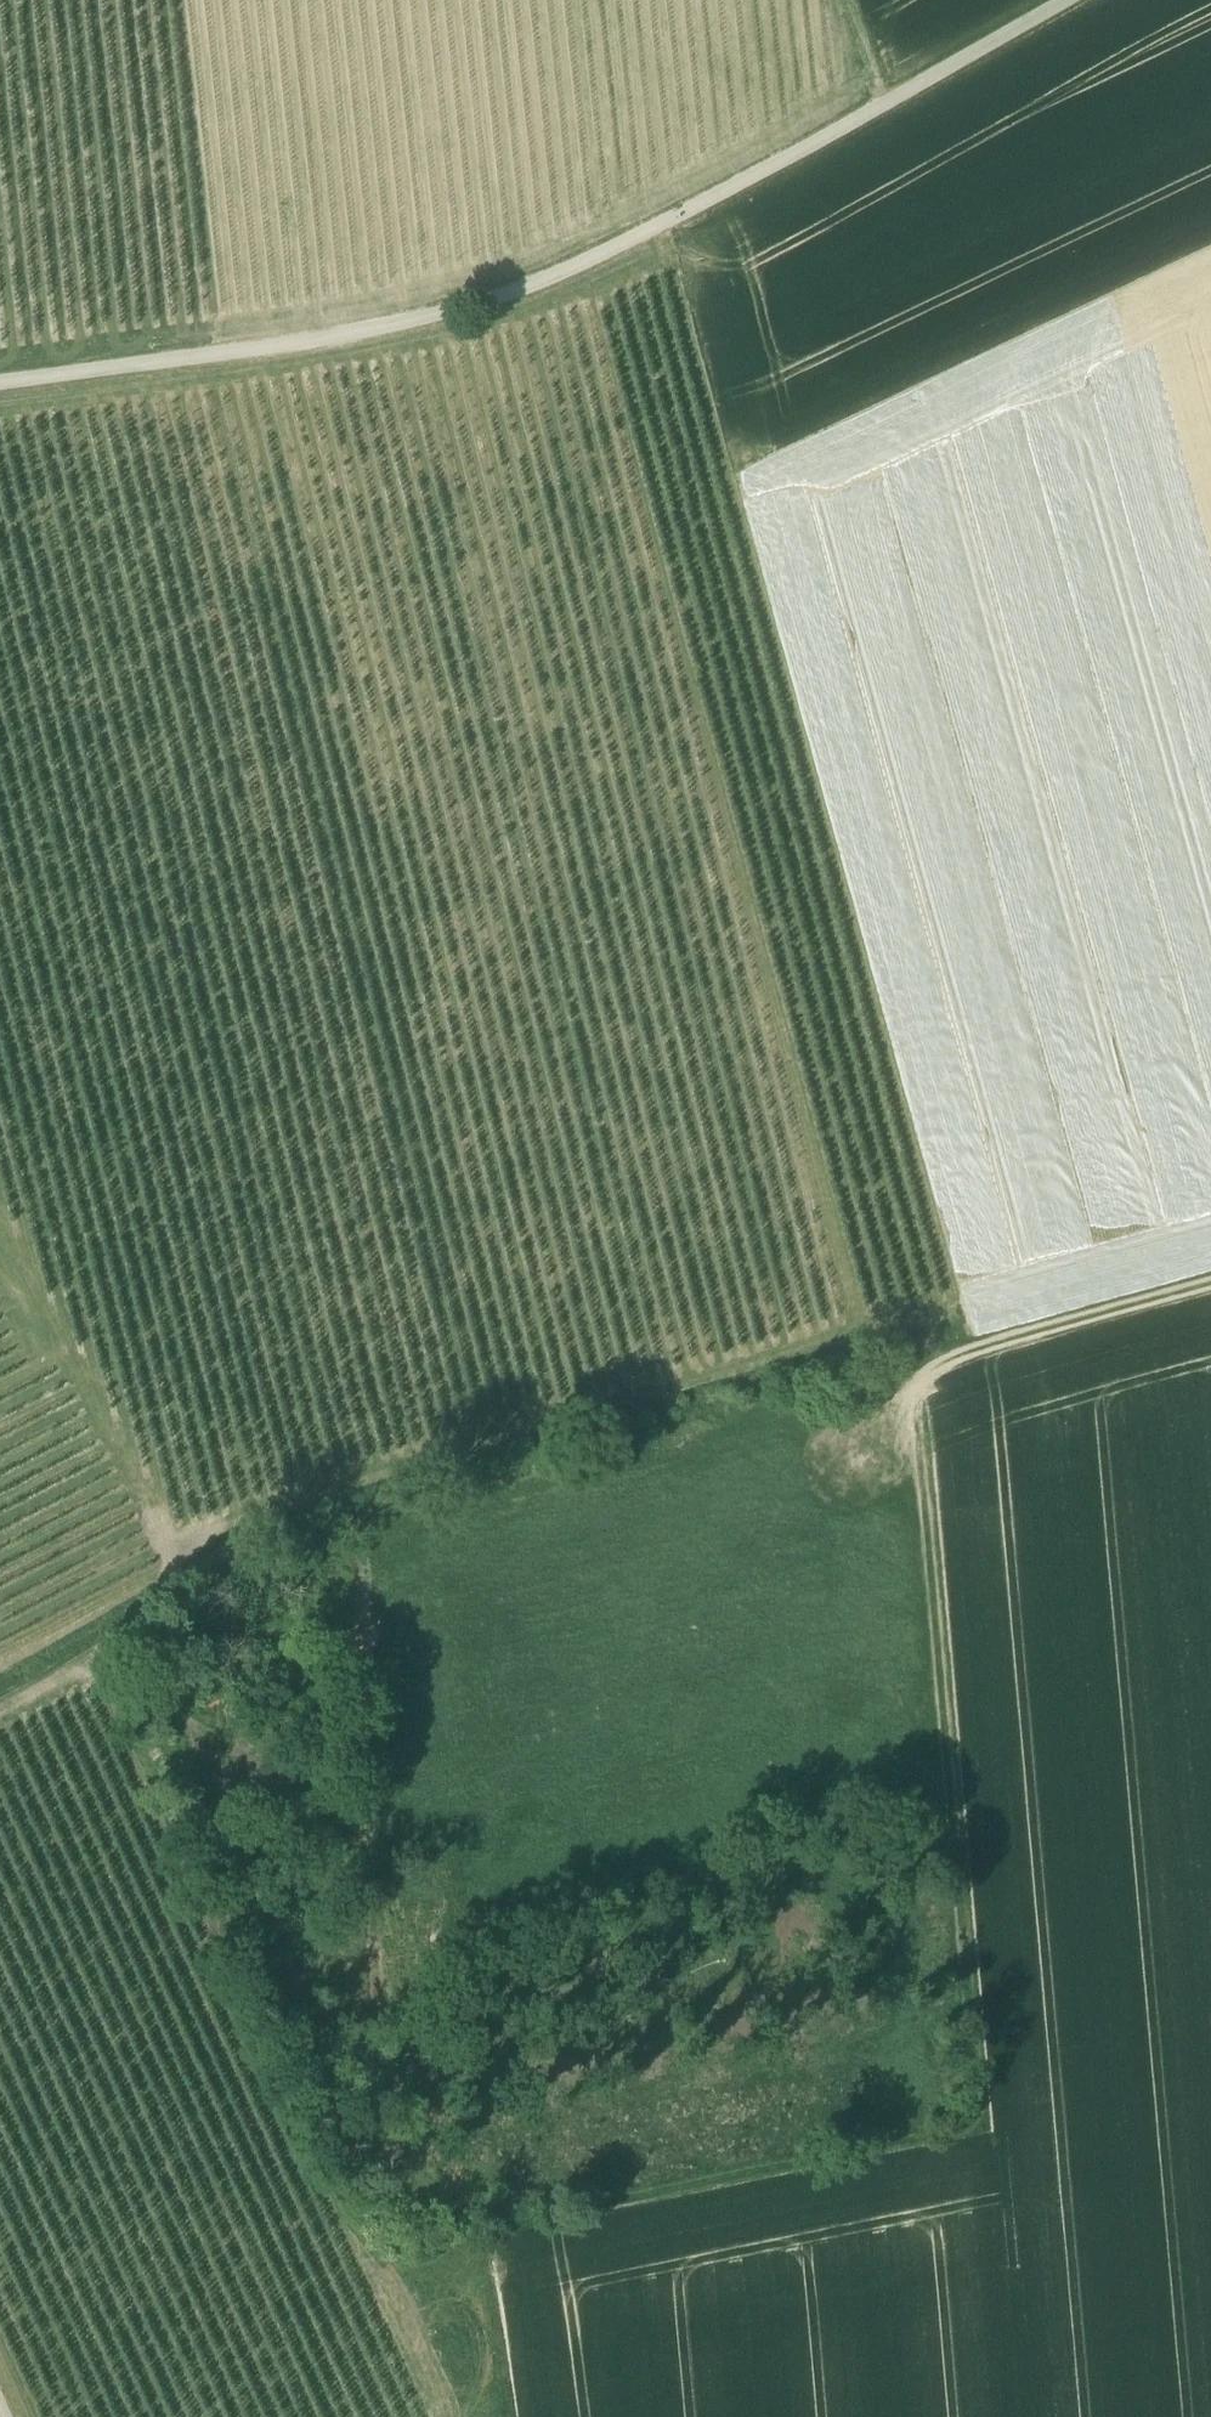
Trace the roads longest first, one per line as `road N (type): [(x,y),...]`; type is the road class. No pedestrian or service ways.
road 1 (track): [(1210,1286),(893,1370),(958,2129),(489,2215)]
road 2 (residential): [(0,387),(393,336),(535,284),(1077,0)]

